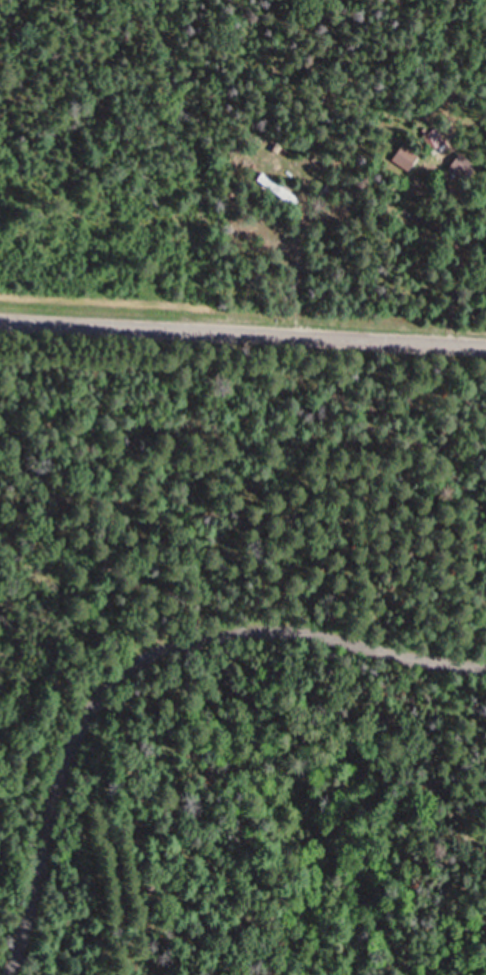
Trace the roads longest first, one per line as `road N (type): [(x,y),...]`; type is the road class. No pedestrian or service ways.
road 1 (residential): [(0,974),(65,742),(150,651),(226,635),(346,632),(485,662)]
road 2 (tertiary): [(485,341),(0,317)]

